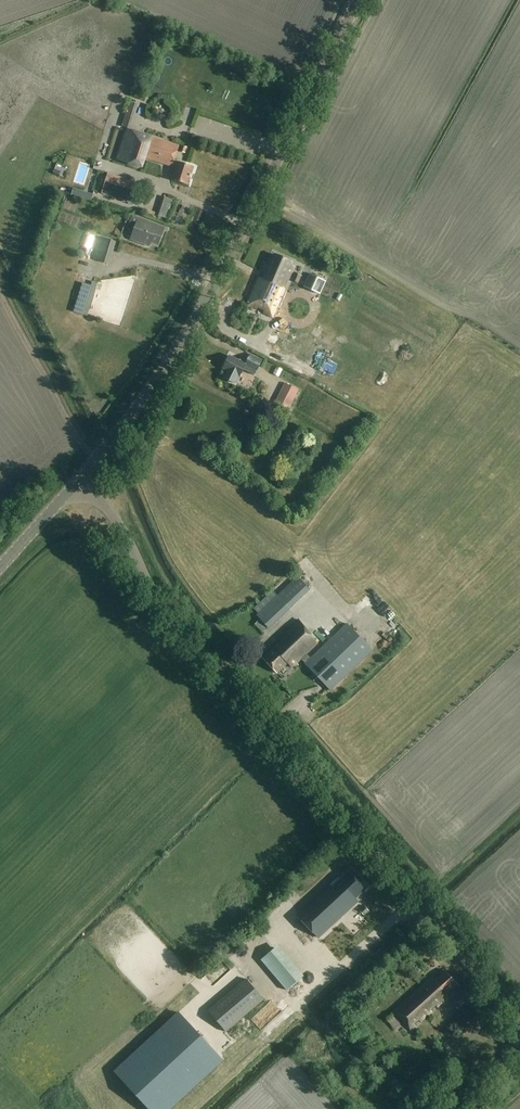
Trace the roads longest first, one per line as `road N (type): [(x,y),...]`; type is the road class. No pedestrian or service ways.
road 1 (unclassified): [(519,1011),(213,666),(152,592),(119,522),(82,477)]
road 2 (tertiary): [(82,477),(176,349),(357,0)]
road 3 (track): [(0,283),(96,459)]
road 4 (tertiary): [(0,567),(82,477)]

